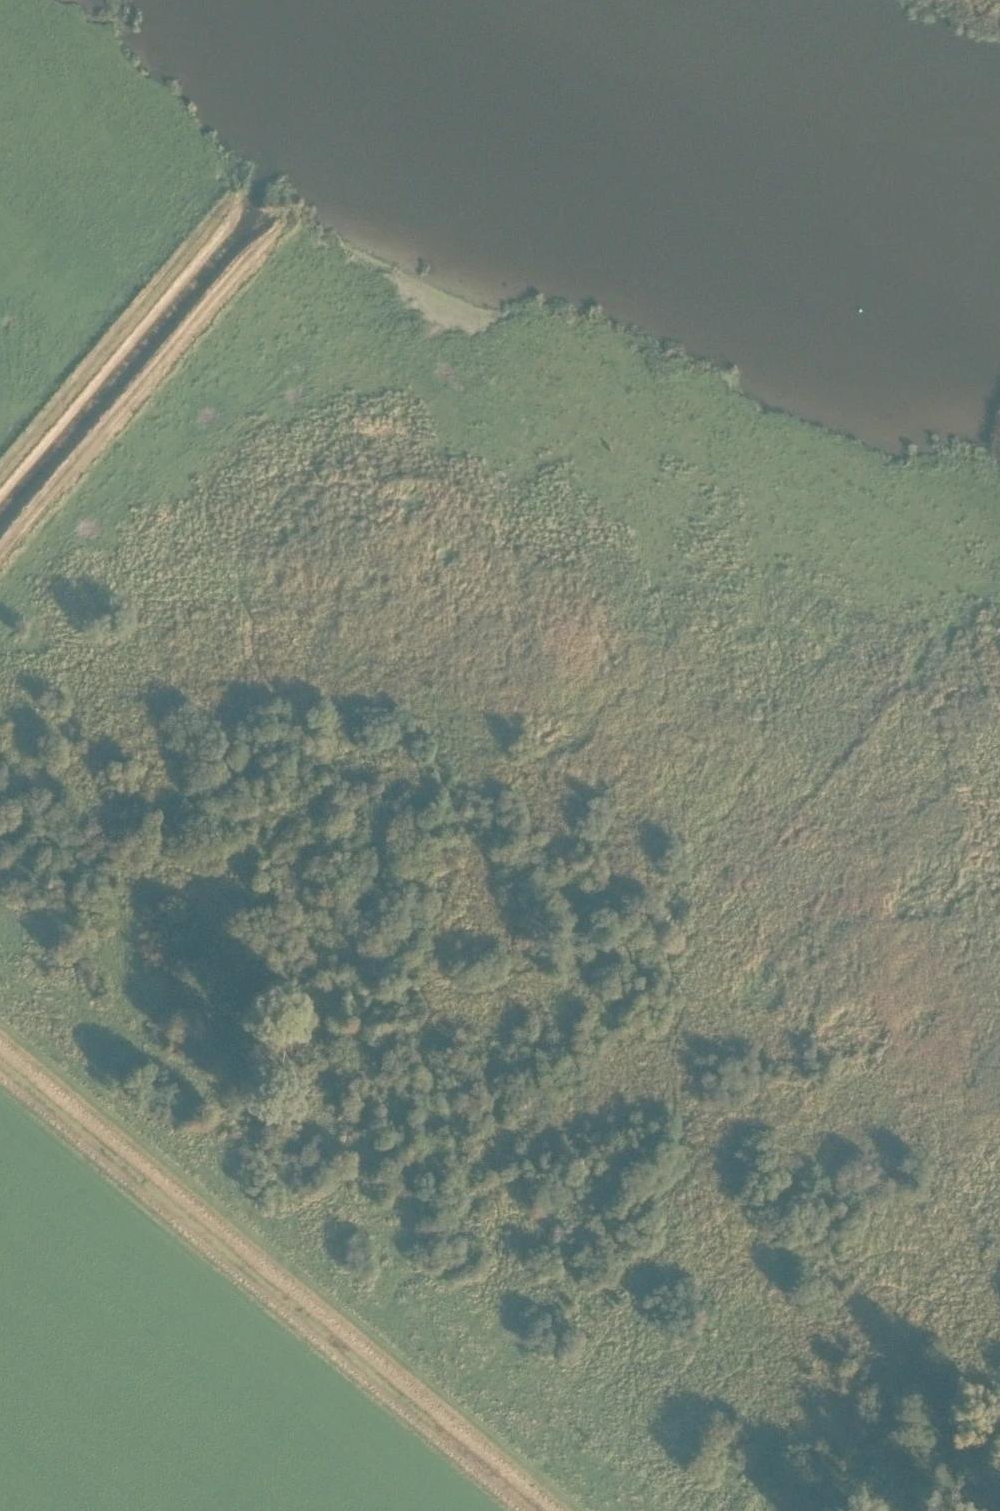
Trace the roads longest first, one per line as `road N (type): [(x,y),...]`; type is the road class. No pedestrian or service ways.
road 1 (track): [(0,477),(229,206)]

